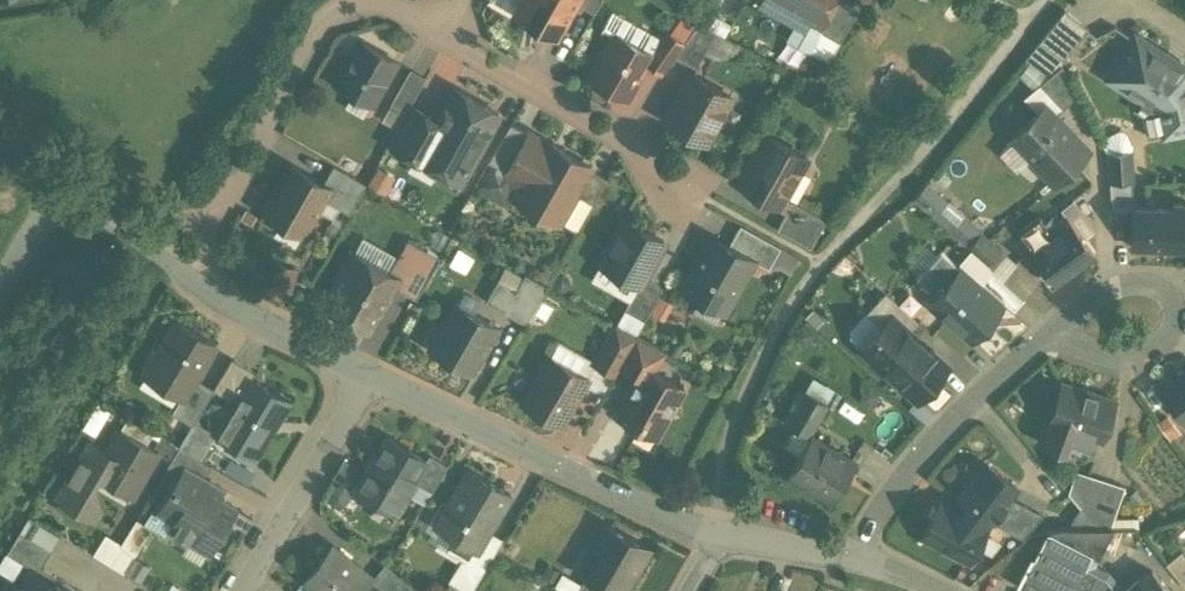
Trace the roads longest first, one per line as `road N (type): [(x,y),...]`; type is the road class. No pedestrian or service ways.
road 1 (residential): [(176,266),(302,58),(339,13),(374,8),(452,34)]
road 2 (residential): [(722,519),(626,489),(368,371)]
road 3 (residential): [(850,561),(925,446),(1056,331)]
road 4 (residential): [(452,34),(665,154),(680,185)]
road 5 (residential): [(1056,331),(1104,286),(1123,281),(1161,285),(1177,300),(1180,324),(1166,342),(1129,359),(1097,351)]
road 6 (residential): [(368,371),(237,590)]
road 7 (residential): [(368,371),(176,266)]
road 8 (residential): [(176,266),(57,188)]
road 9 (residential): [(850,561),(722,519)]

